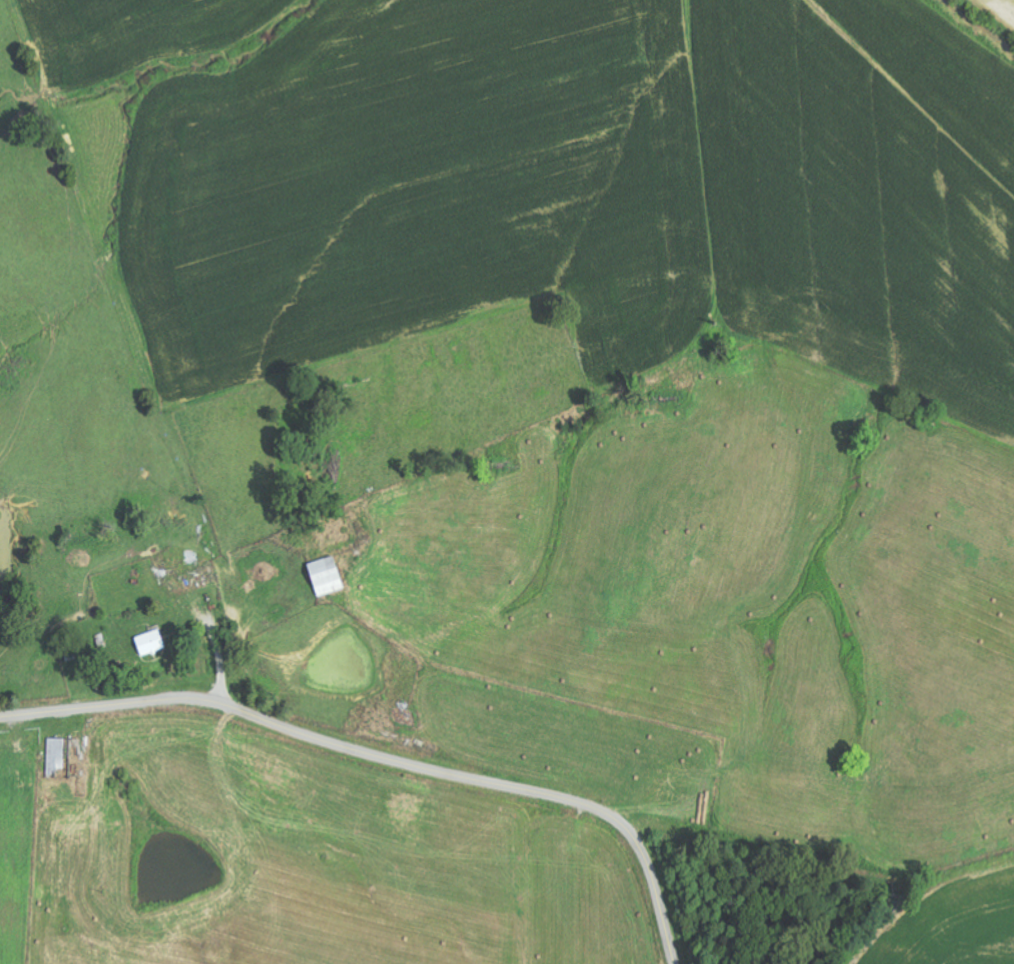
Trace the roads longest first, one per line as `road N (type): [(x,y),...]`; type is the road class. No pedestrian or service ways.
road 1 (tertiary): [(674,963),(634,838),(576,803),(391,760),(215,702),(0,722)]

